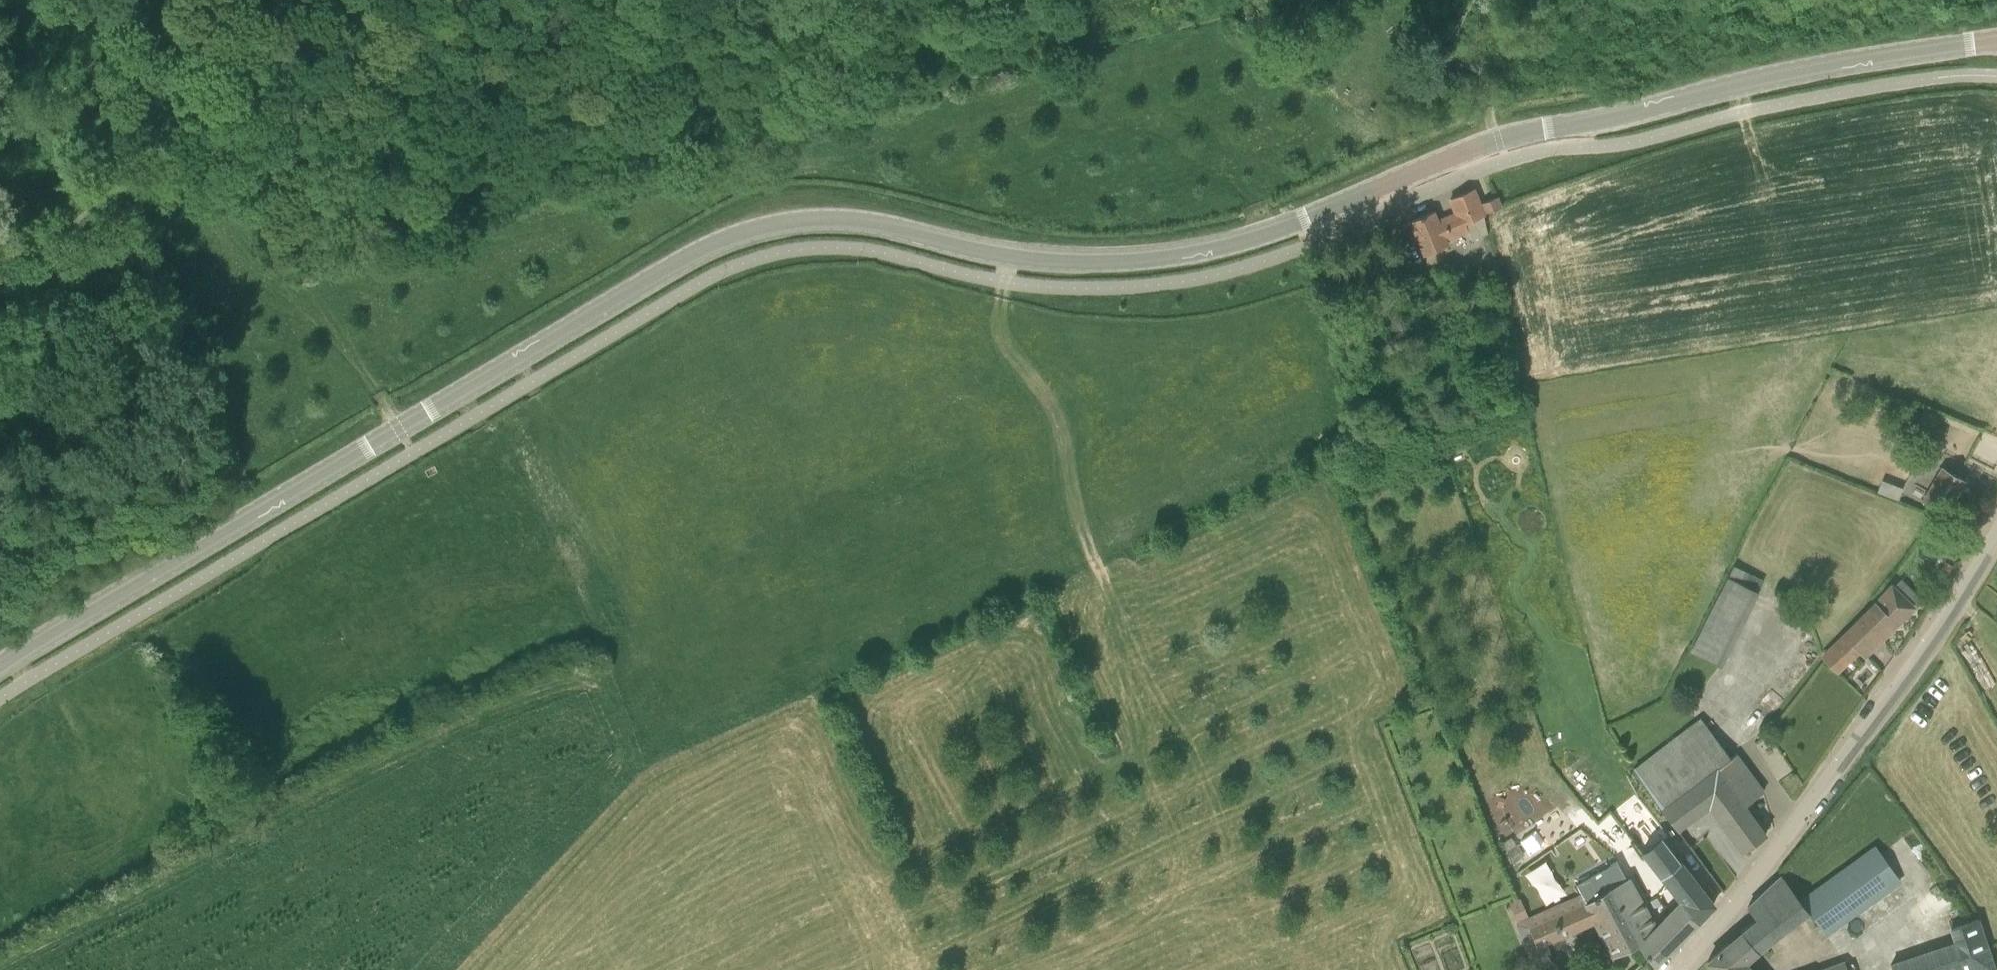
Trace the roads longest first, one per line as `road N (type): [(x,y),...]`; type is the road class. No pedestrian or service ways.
road 1 (tertiary): [(0,664),(691,256),(766,226),(852,220),(1075,261),(1181,253),(1276,229),(1510,135),(1789,73),(1996,40)]
road 2 (tertiary): [(1675,969),(1895,687),(1996,527)]

